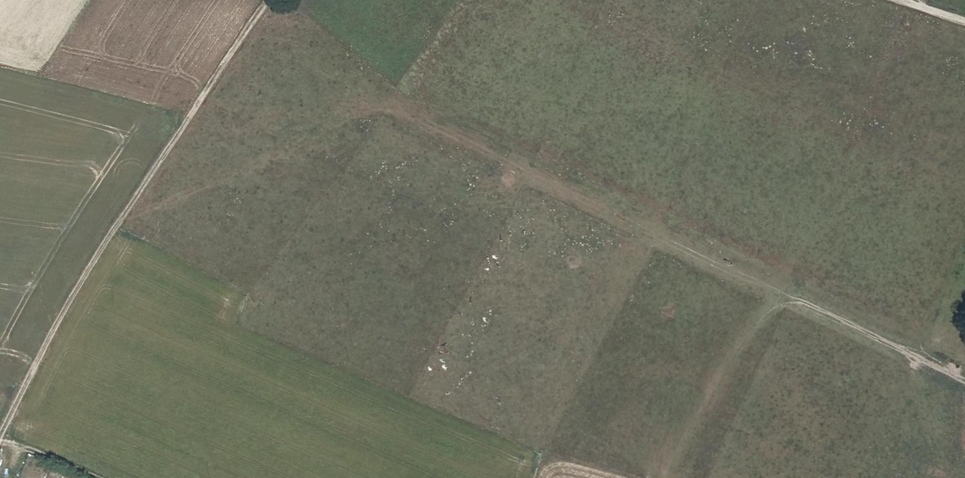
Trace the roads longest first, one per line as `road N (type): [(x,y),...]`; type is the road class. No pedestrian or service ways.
road 1 (track): [(267,0),(56,302),(0,430)]

